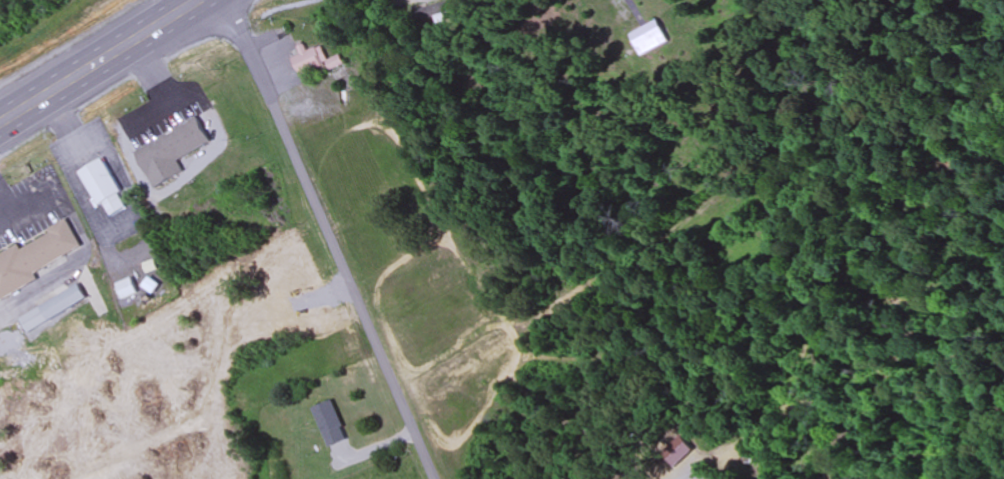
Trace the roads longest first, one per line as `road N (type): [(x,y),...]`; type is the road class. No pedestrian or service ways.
road 1 (residential): [(437,478),(225,0)]
road 2 (primary): [(201,0),(0,124)]

